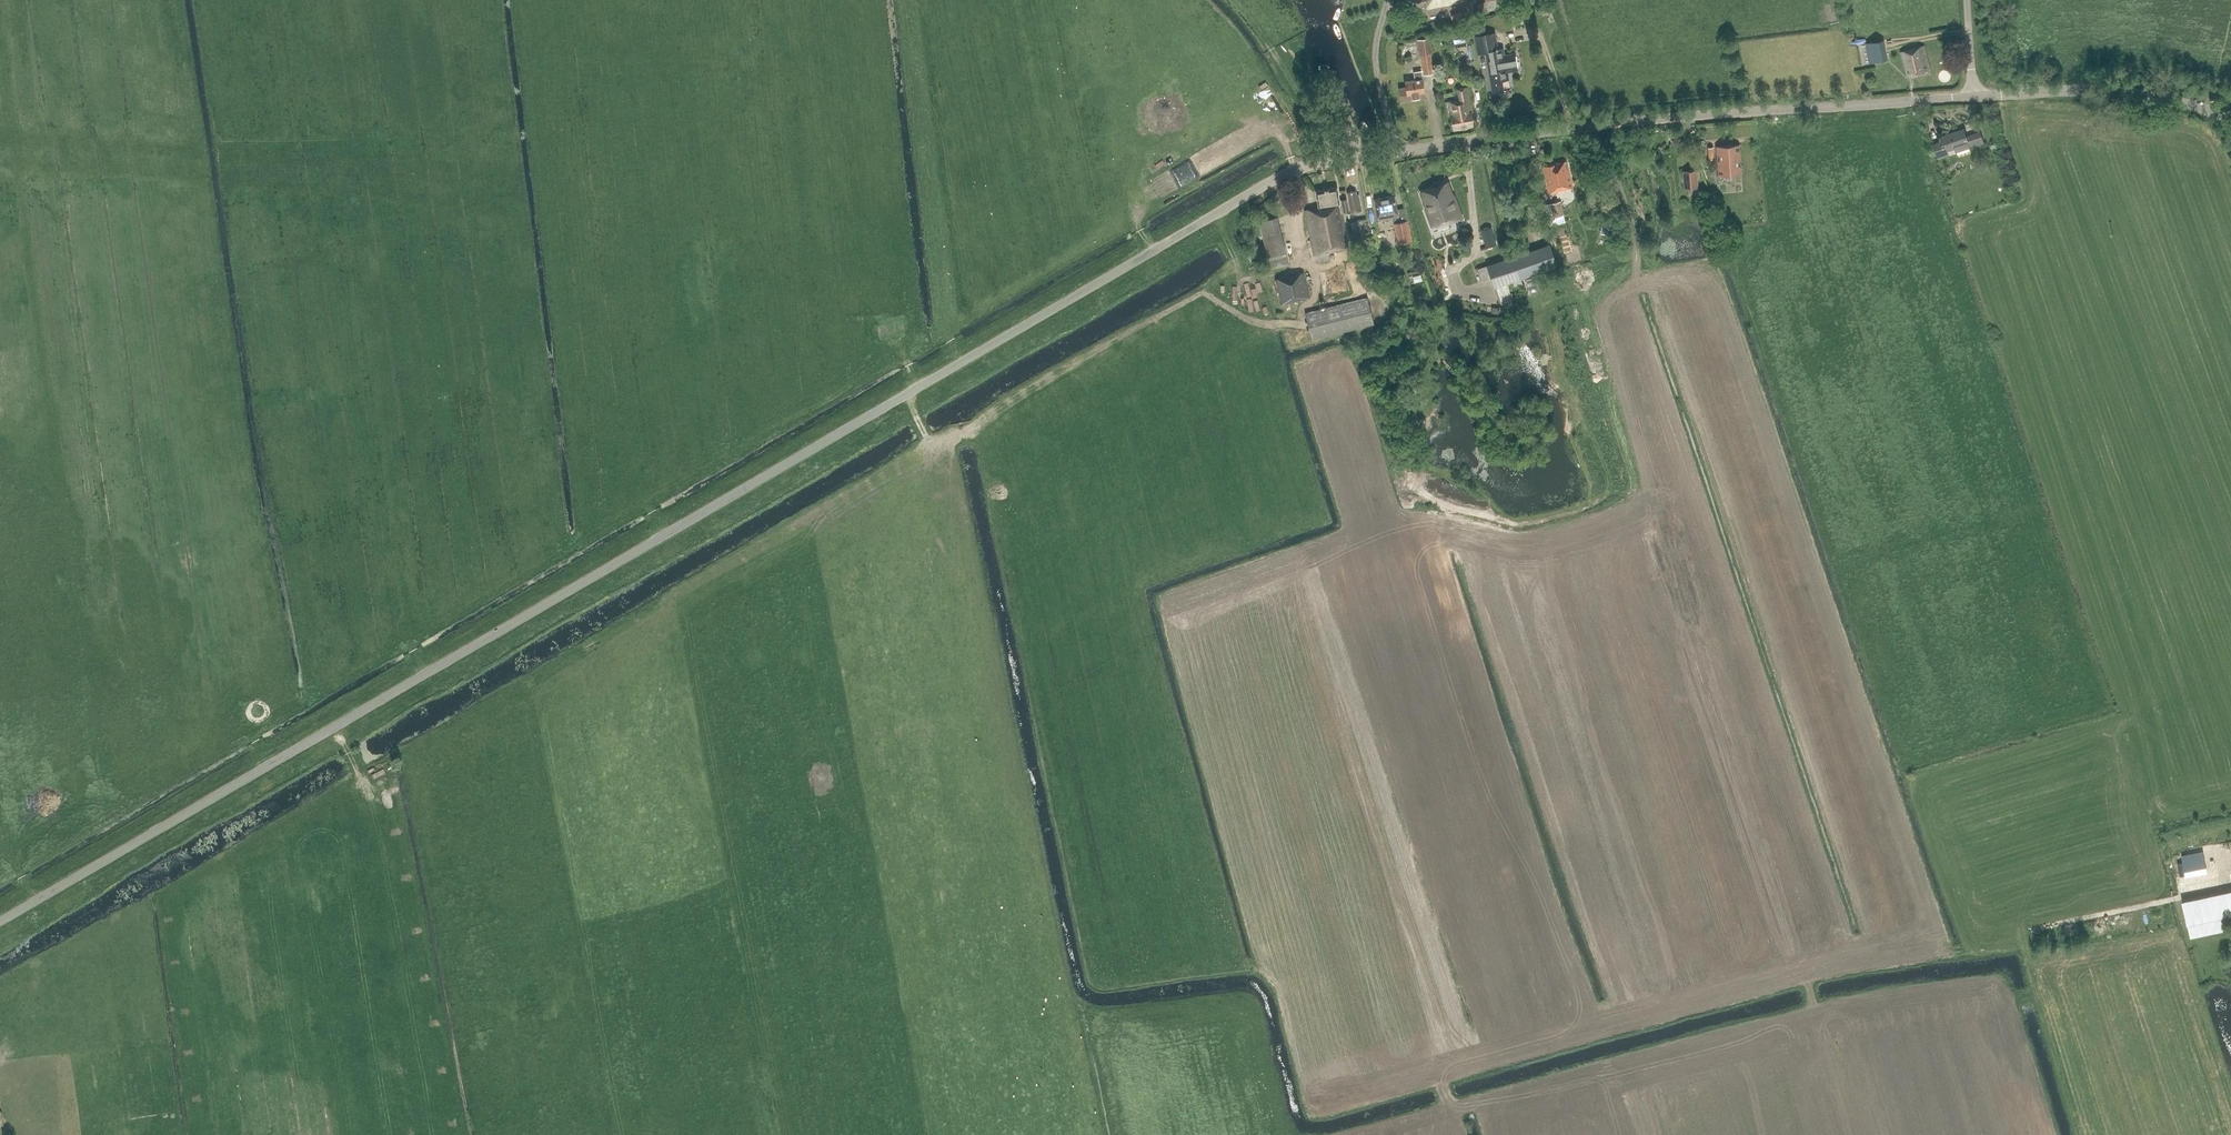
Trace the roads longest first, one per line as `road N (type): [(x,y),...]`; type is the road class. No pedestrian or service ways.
road 1 (unclassified): [(0,922),(1276,178),(1395,150)]
road 2 (unclassified): [(1395,150),(1654,119),(1974,97)]
road 3 (unclassified): [(2230,118),(2082,91),(1974,97)]
road 4 (unclassified): [(1395,150),(1377,57),(1387,0)]

